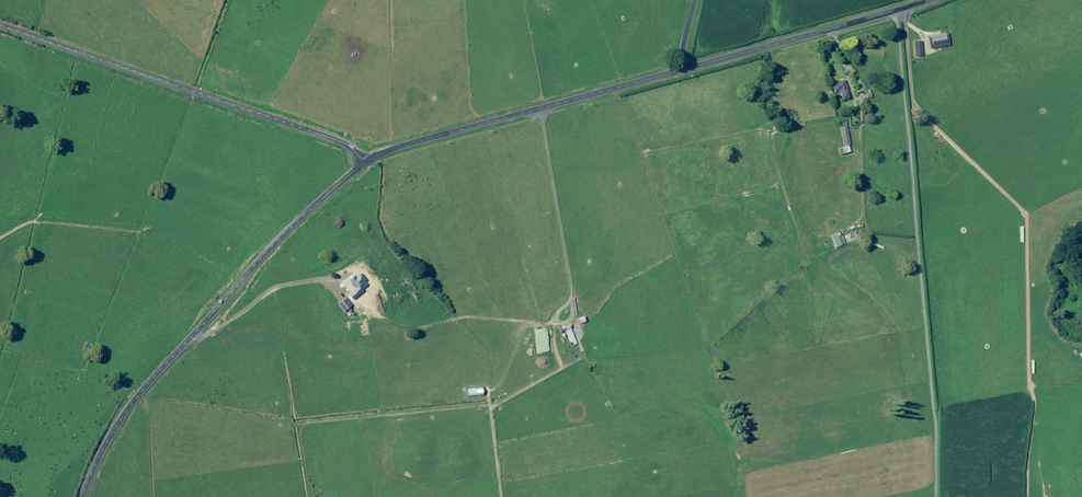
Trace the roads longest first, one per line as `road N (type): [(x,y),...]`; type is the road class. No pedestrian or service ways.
road 1 (tertiary): [(365,163),(285,232),(143,389),(82,496)]
road 2 (unclassified): [(365,163),(336,140),(0,25)]
road 3 (tertiary): [(683,69),(403,145),(365,163)]
road 4 (tertiary): [(927,0),(683,69)]

